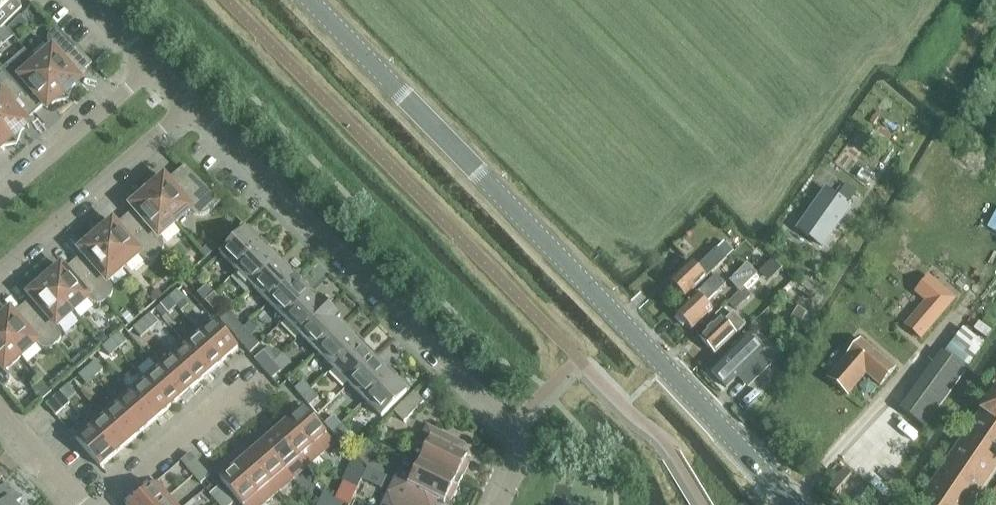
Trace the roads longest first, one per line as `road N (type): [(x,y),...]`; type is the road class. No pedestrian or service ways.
road 1 (tertiary): [(791,504),(608,302),(311,0)]
road 2 (unclassified): [(501,504),(526,453),(521,436),(191,108)]
road 3 (unclassified): [(0,275),(191,108)]
road 4 (unclassified): [(0,198),(150,66)]
road 5 (unclassified): [(103,504),(252,376)]

